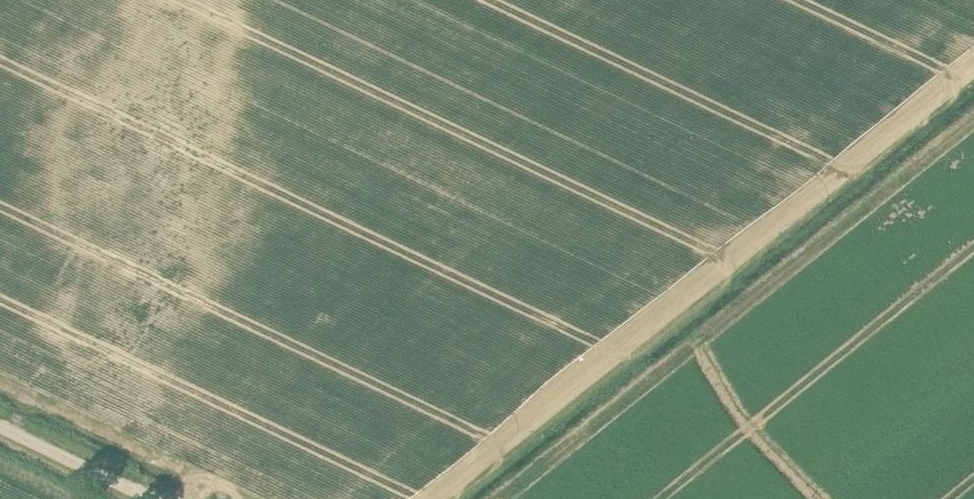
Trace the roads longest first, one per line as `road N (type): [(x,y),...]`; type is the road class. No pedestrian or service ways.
road 1 (unclassified): [(153,498),(0,426)]

